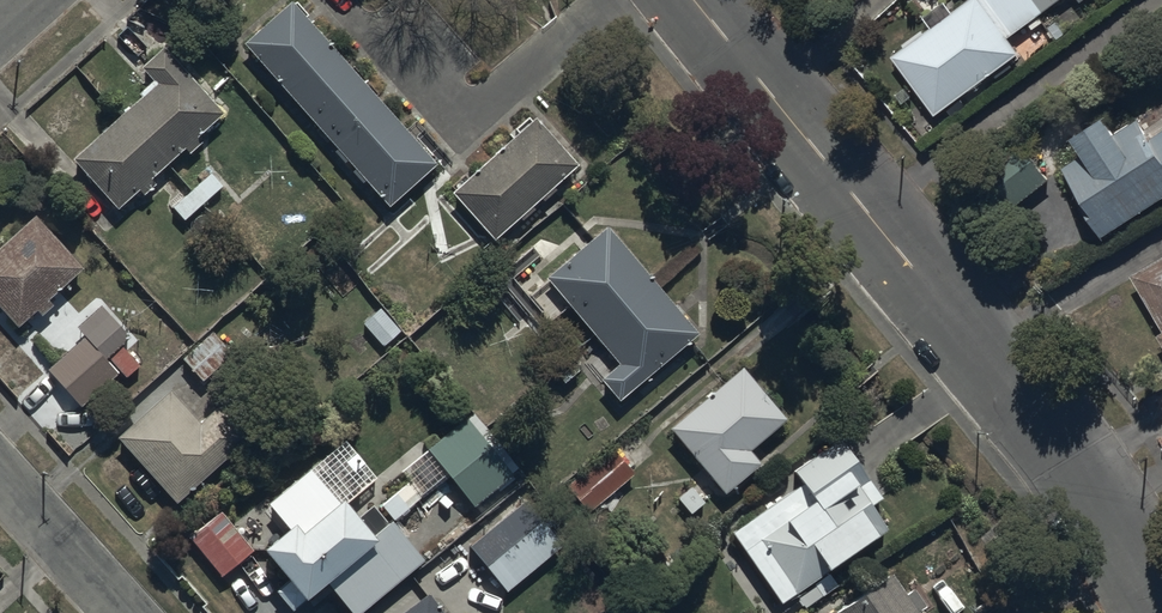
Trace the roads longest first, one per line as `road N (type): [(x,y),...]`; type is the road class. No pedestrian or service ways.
road 1 (residential): [(694,0),(1080,467),(1161,605)]
road 2 (residential): [(123,612),(0,479)]

